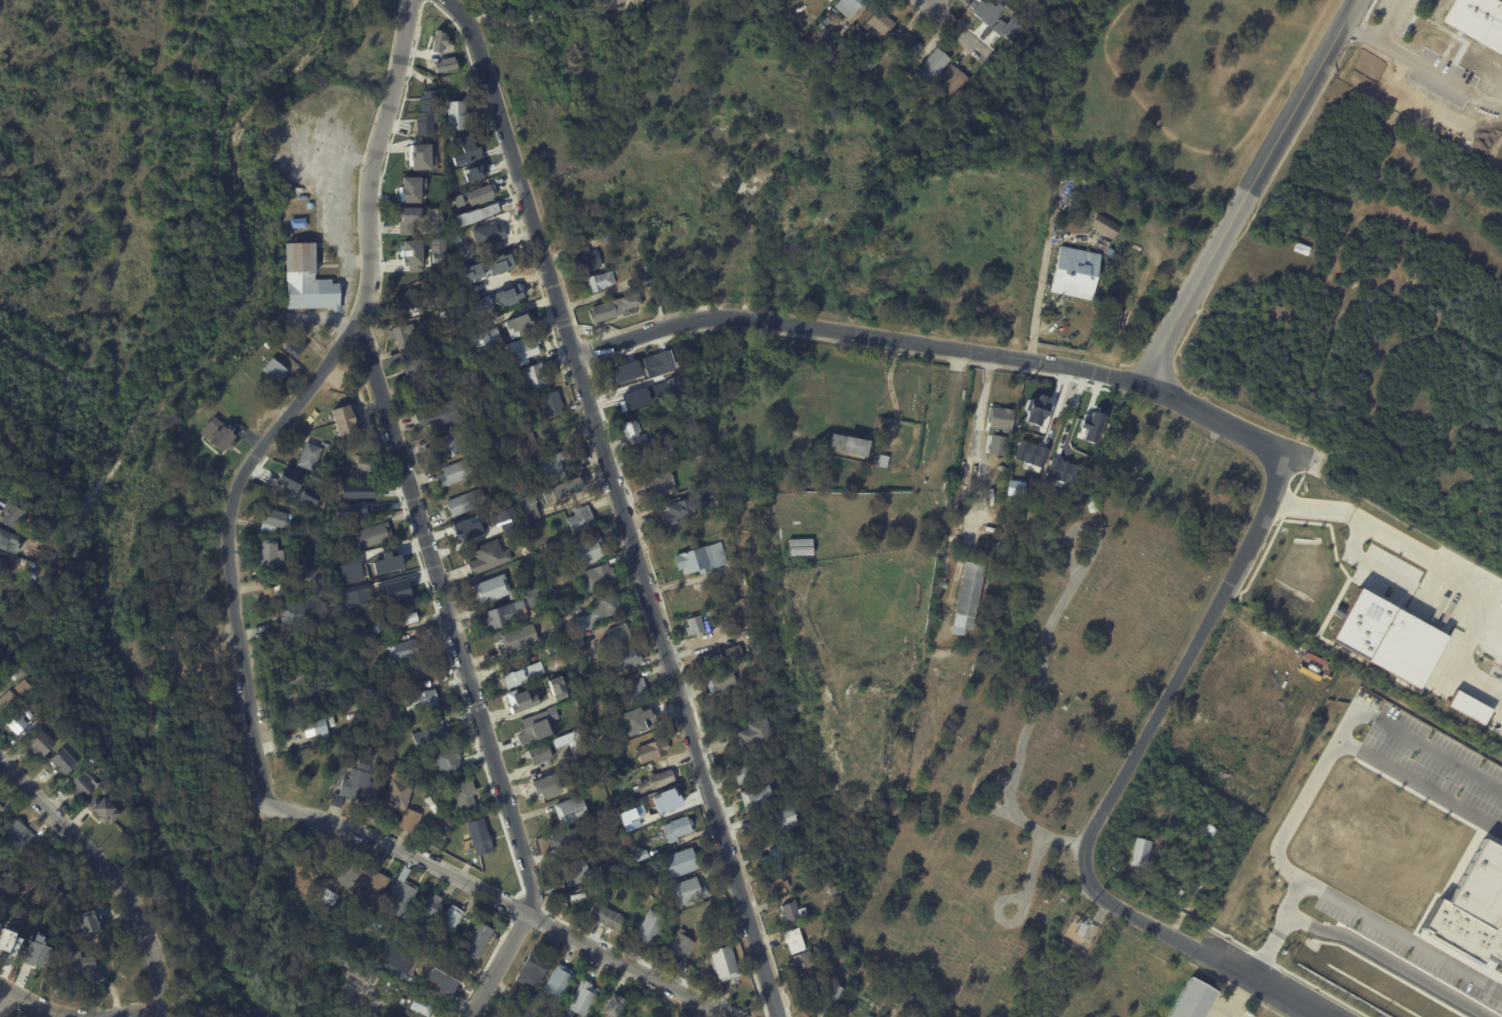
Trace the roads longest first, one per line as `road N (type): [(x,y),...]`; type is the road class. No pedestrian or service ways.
road 1 (residential): [(778,1016),(574,356)]
road 2 (residential): [(528,912),(530,877),(359,322)]
road 3 (residential): [(574,356),(682,322),(743,317),(1140,381)]
road 4 (residential): [(269,801),(231,579),(230,517),(245,472),(359,322)]
road 5 (residential): [(1083,866),(1095,826),(1251,546),(1288,450)]
road 6 (residential): [(1140,381),(1357,0)]
road 7 (residential): [(574,356),(475,37),(448,0)]
road 8 (residential): [(359,322),(371,276),(371,170),(410,0)]
road 9 (residential): [(160,1016),(159,974),(137,912),(0,758)]
road 10 (residential): [(1083,866),(1096,895),(1317,1016)]
road 11 (residential): [(269,801),(416,855),(528,912)]
road 12 (residential): [(528,912),(725,1016)]
road 13 (residential): [(1140,381),(1314,459)]
road 14 (residential): [(0,984),(73,1015),(161,1007)]

